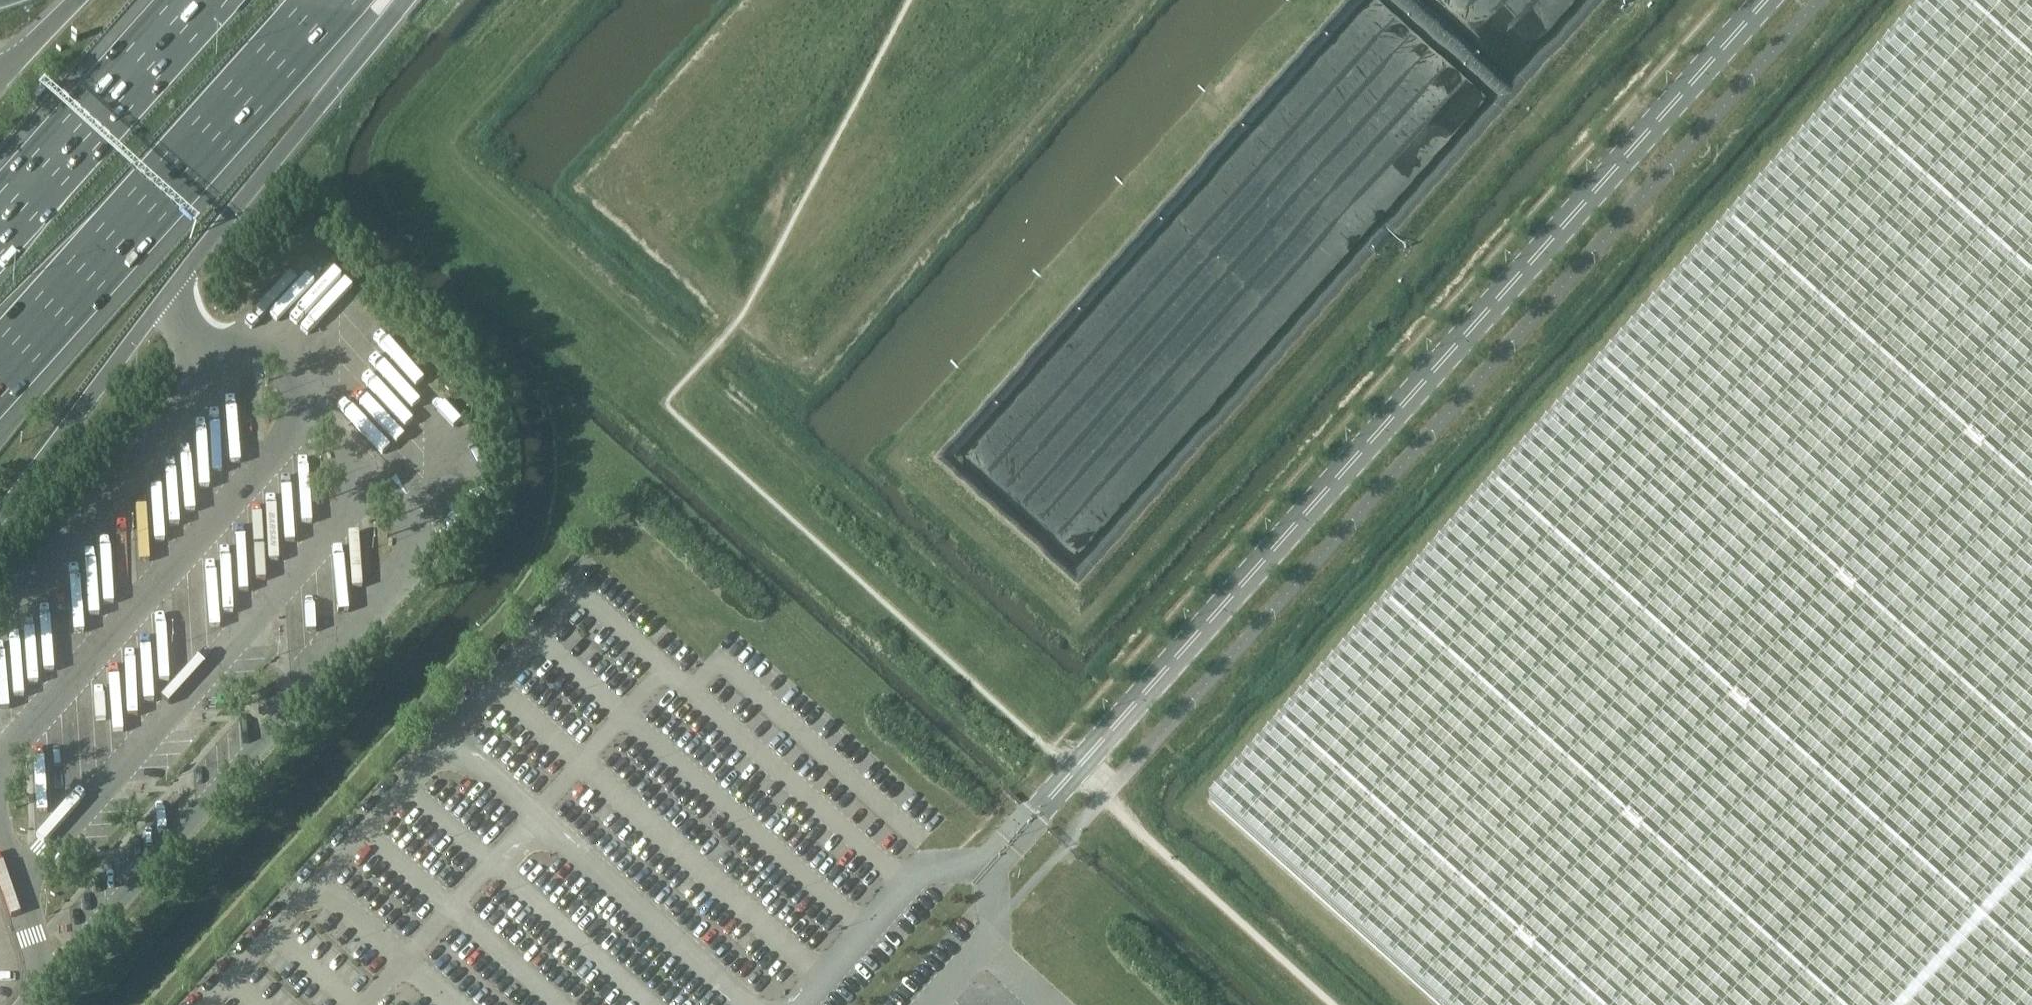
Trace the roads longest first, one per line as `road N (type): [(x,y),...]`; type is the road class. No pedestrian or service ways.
road 1 (unclassified): [(981,872),(1758,0)]
road 2 (motorway): [(0,372),(335,0)]
road 3 (motorway): [(200,0),(0,223)]
road 4 (motorway): [(220,226),(401,0)]

